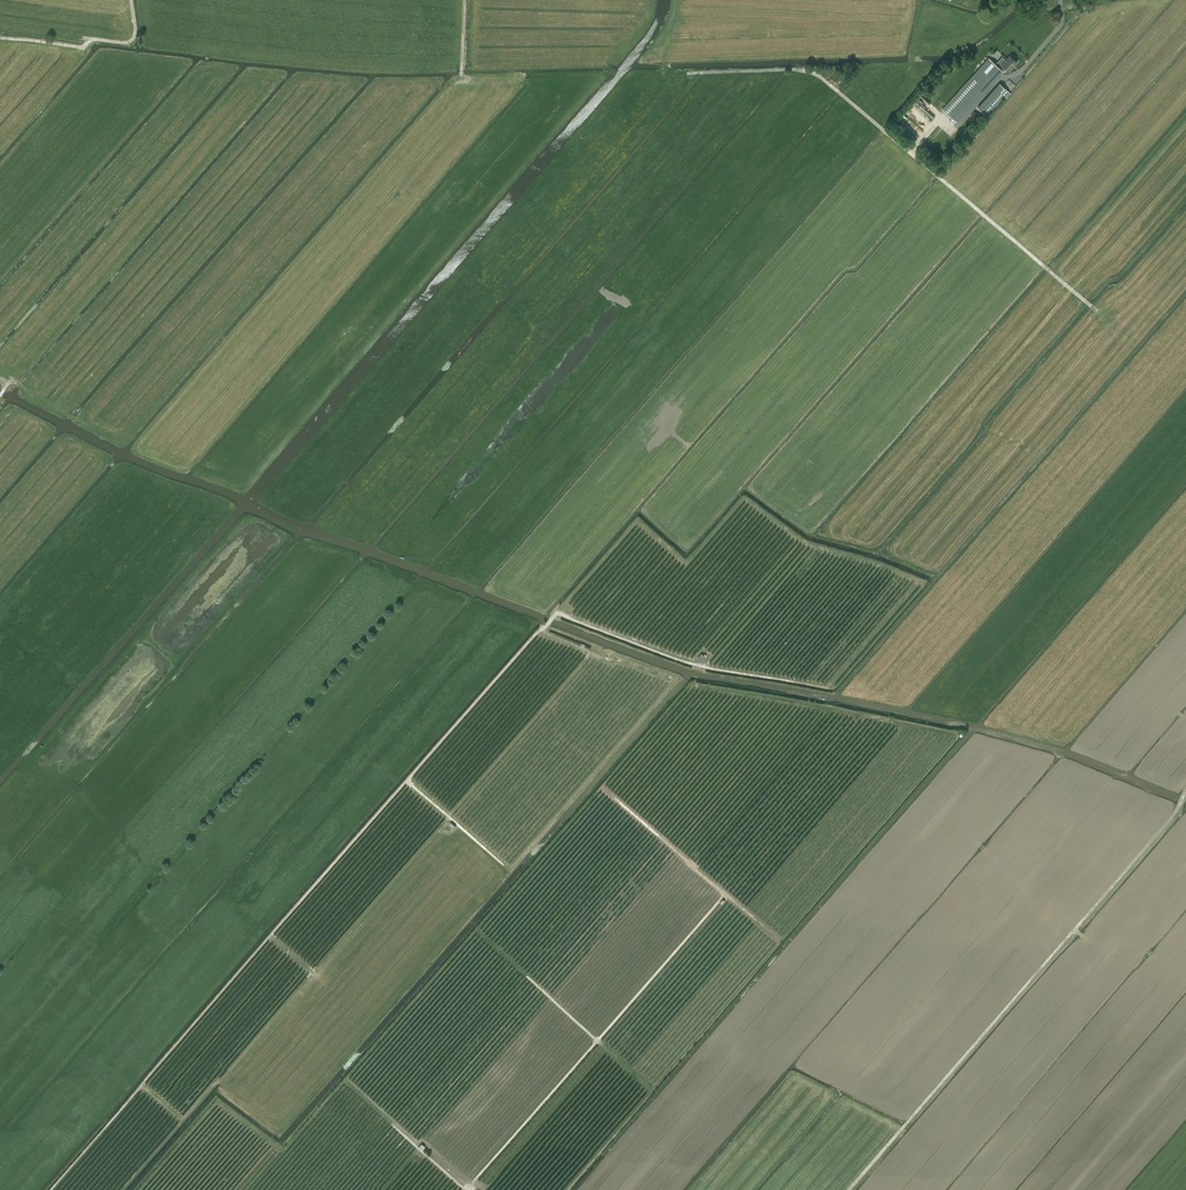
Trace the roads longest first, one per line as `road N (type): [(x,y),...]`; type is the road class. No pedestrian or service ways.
road 1 (track): [(850,1189),(1181,807),(1185,790)]
road 2 (track): [(1095,304),(815,69),(694,69)]
road 3 (track): [(913,149),(944,114),(958,125),(1006,73),(1020,74),(1066,22),(1063,0)]
road 4 (track): [(0,34),(88,44),(93,36),(132,39),(133,0)]

